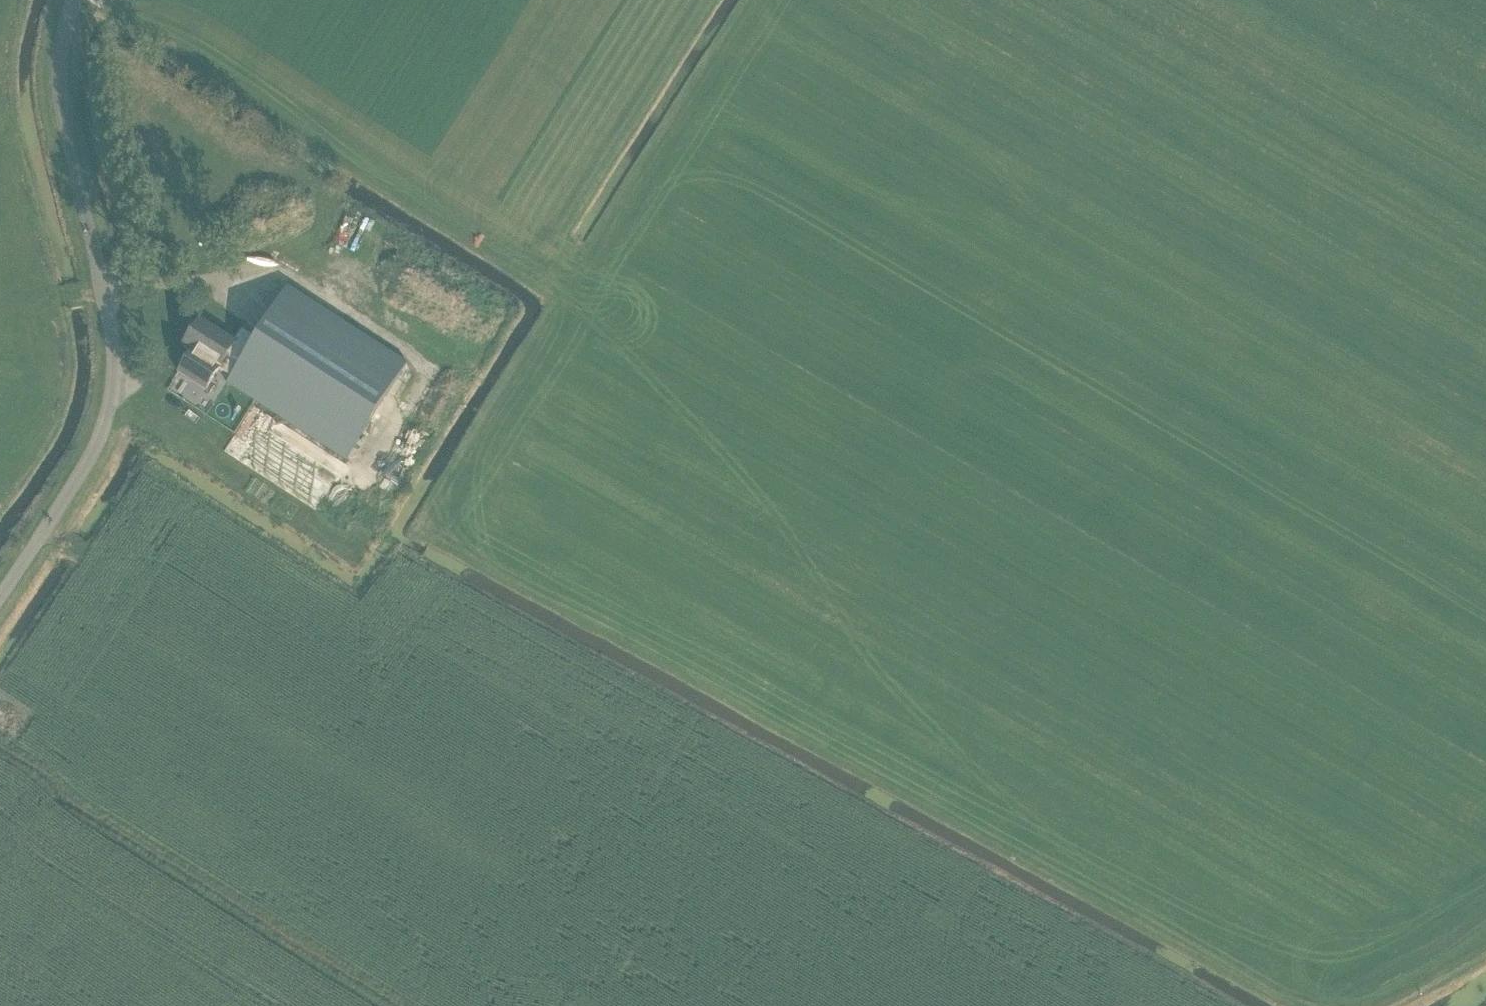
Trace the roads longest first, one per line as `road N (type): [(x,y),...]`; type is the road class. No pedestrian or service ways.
road 1 (unclassified): [(0,598),(86,461),(112,387),(111,333),(61,93),(75,0)]

